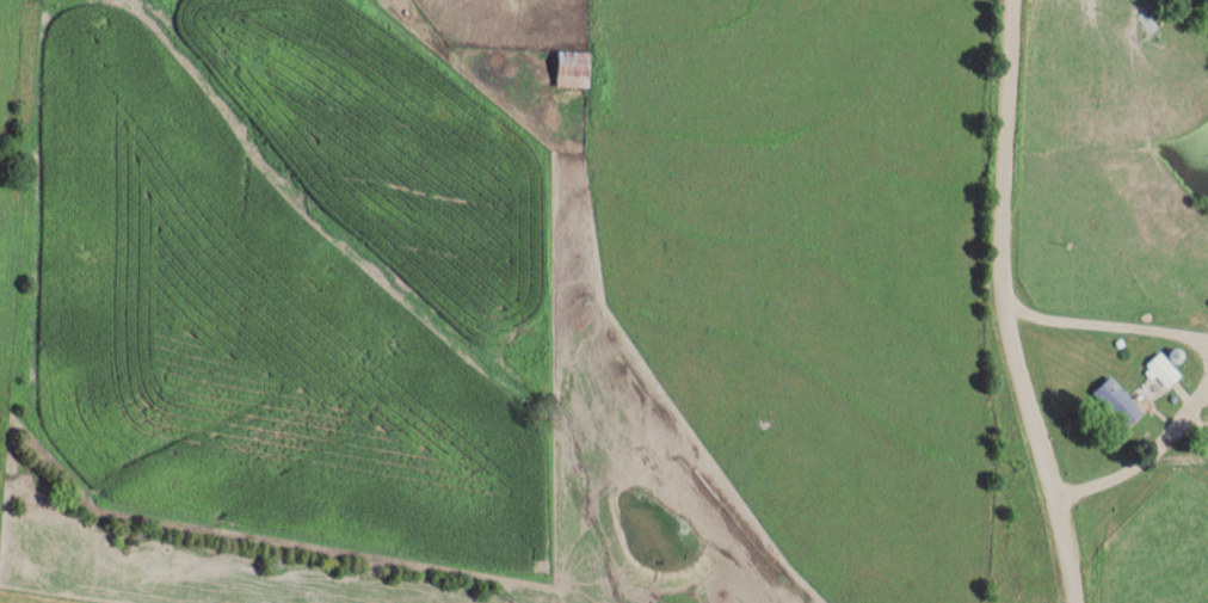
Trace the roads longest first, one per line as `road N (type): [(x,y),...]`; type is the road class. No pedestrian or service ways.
road 1 (residential): [(1078,602),(1004,294),(1014,0)]

